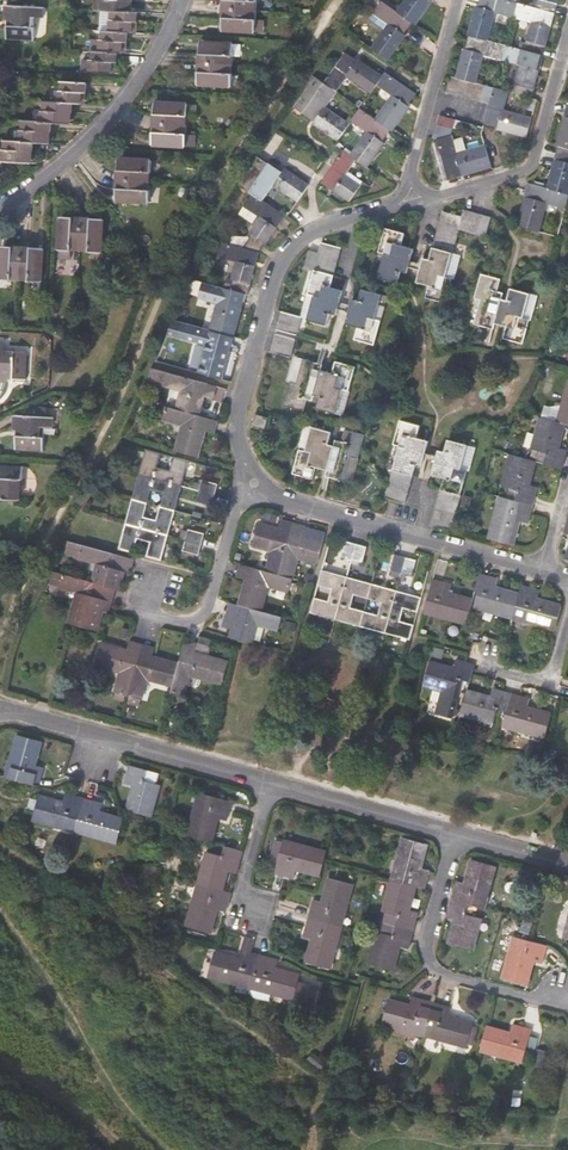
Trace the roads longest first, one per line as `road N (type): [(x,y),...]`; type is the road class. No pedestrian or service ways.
road 1 (residential): [(398,204),(306,235),(277,269),(238,412),(254,484)]
road 2 (residential): [(254,484),(281,501),(544,570)]
road 3 (residential): [(0,709),(272,782)]
road 4 (residential): [(0,207),(100,129),(158,50),(181,0)]
road 5 (residential): [(456,834),(426,944),(428,963),(543,1002),(562,993)]
road 6 (residential): [(398,204),(526,169),(567,36)]
road 7 (residential): [(254,484),(237,507),(208,608),(179,622),(155,615),(146,589)]
road 8 (residential): [(457,0),(398,204)]
road 9 (residential): [(272,782),(456,834)]
road 10 (residential): [(272,782),(246,884),(255,911)]
road 11 (residential): [(567,618),(546,674),(497,669),(488,659)]

